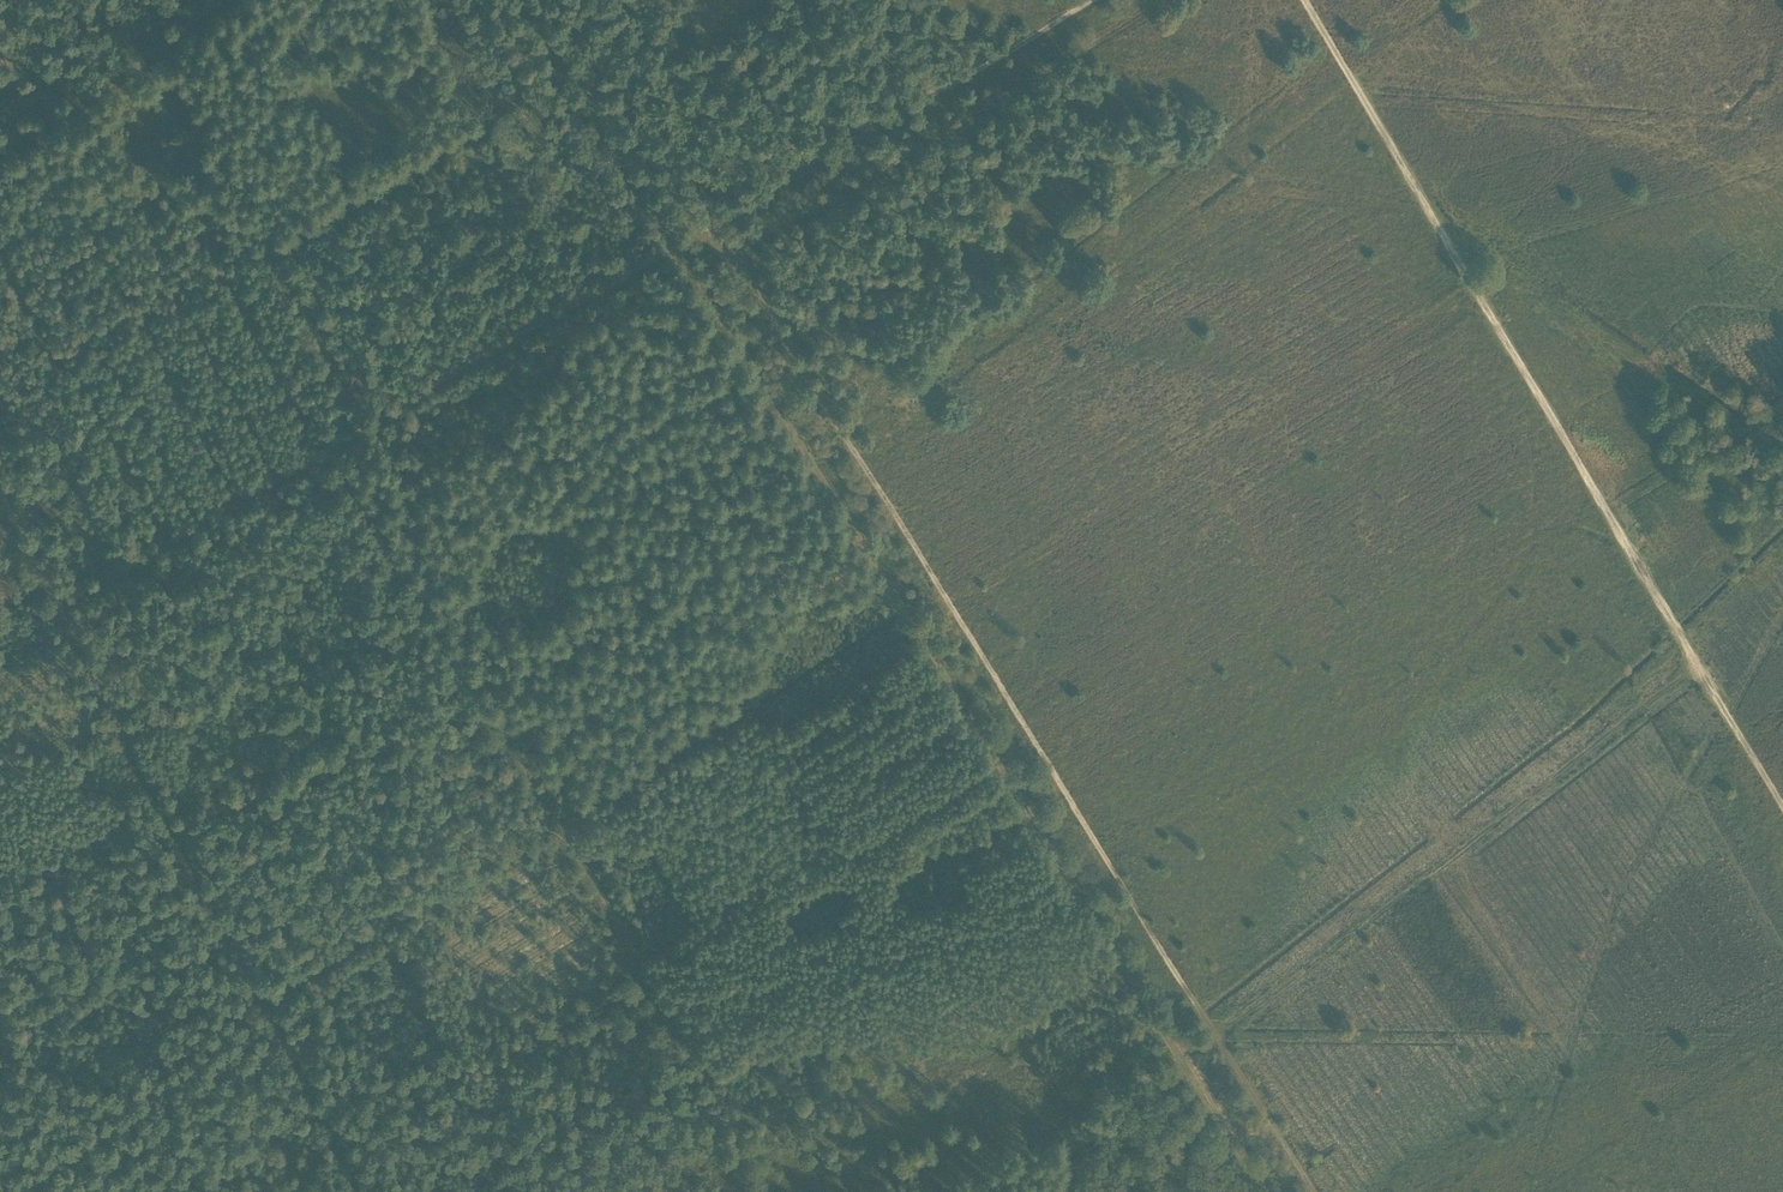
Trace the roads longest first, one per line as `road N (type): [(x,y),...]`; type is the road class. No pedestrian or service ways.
road 1 (track): [(1216,1034),(744,272),(702,227),(632,106),(556,0)]
road 2 (track): [(1782,813),(1305,0)]
road 3 (track): [(335,448),(876,119),(1090,0)]
road 4 (track): [(1693,665),(1216,1034),(1314,1191)]
road 5 (track): [(335,448),(555,824)]
road 6 (track): [(673,246),(905,611)]
road 7 (track): [(0,603),(28,590),(79,596),(335,448)]
road 8 (track): [(0,147),(226,0)]

